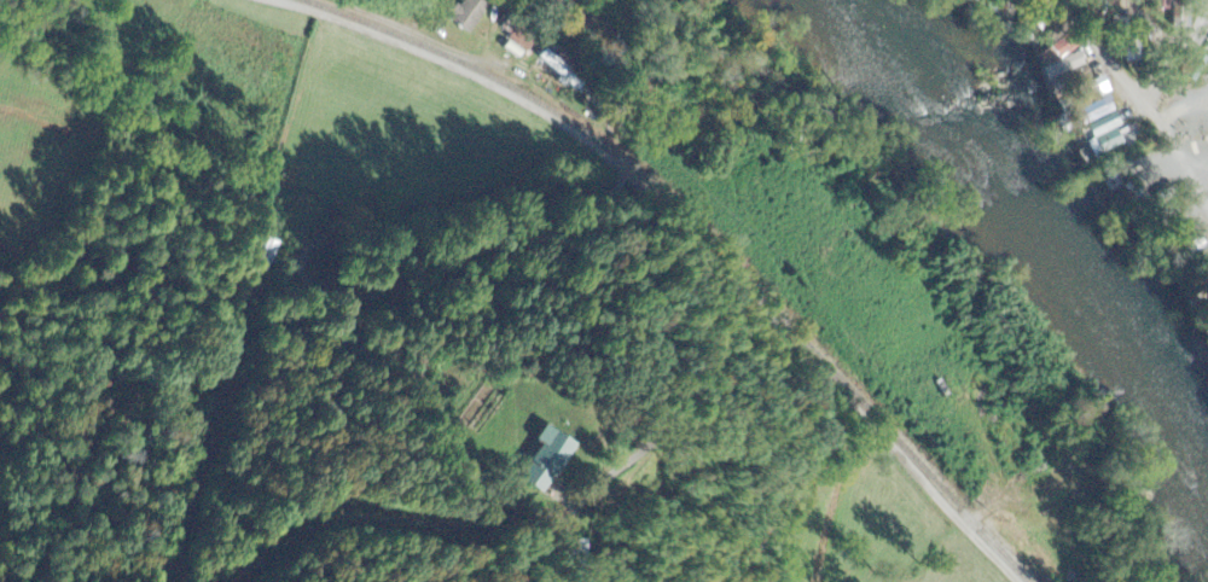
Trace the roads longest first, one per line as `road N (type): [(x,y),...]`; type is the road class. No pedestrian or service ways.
road 1 (residential): [(1019,581),(824,368),(570,127),(419,48),(290,0)]
road 2 (residential): [(335,0),(505,64)]

